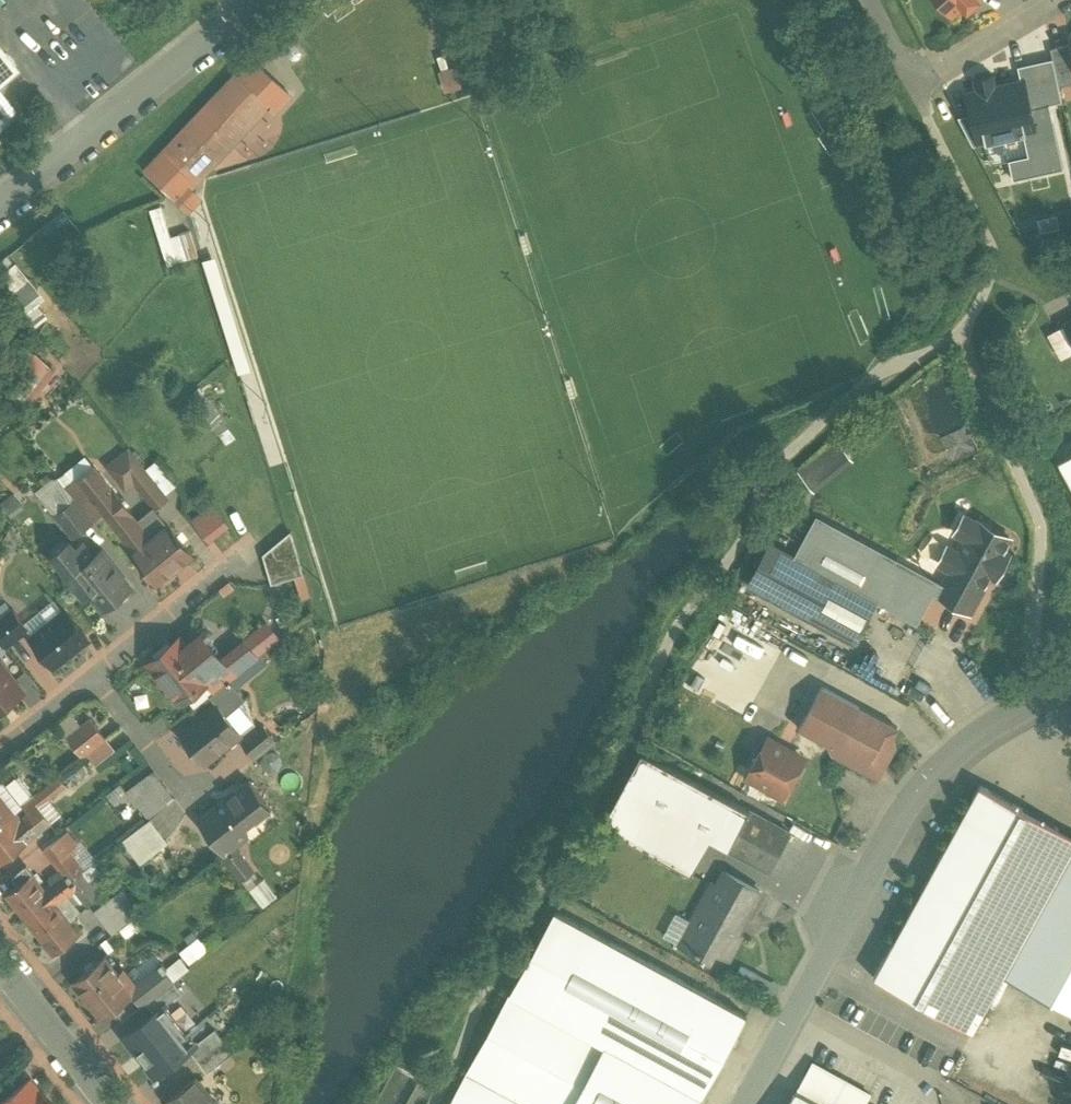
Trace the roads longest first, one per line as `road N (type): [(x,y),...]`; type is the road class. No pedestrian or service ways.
road 1 (residential): [(739,1103),(872,858),(932,772),(975,734),(1070,679)]
road 2 (residential): [(0,201),(246,6)]
road 3 (residential): [(1058,0),(913,85),(869,0)]
road 4 (residential): [(244,559),(91,672)]
road 5 (residential): [(0,964),(113,1103)]
road 6 (residential): [(189,794),(91,672)]

